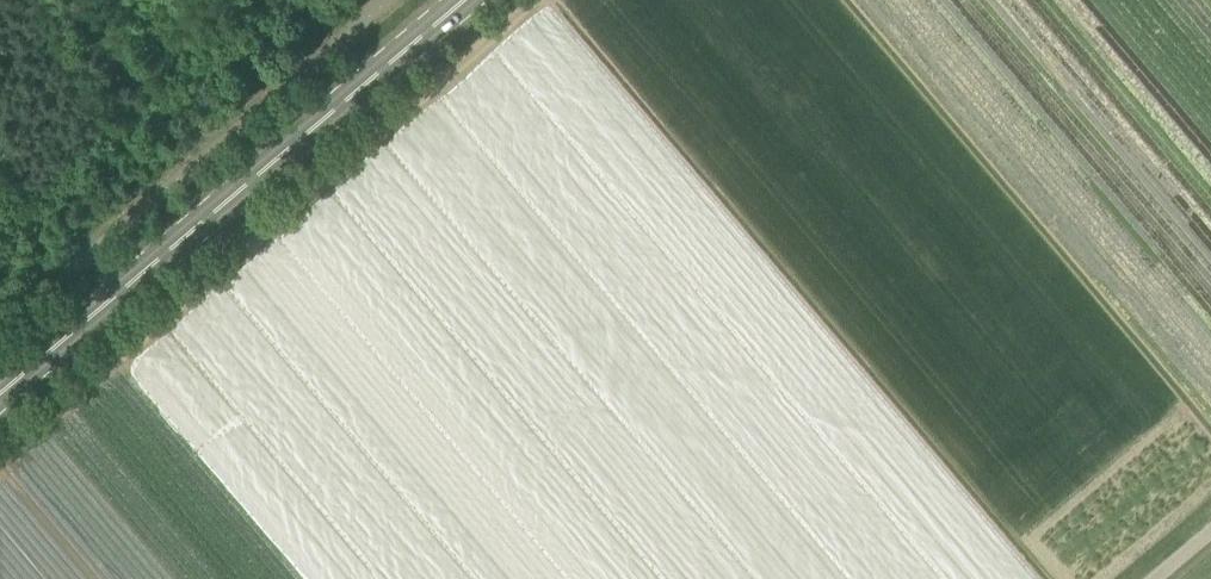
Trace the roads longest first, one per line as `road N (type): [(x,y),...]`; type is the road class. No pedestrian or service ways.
road 1 (primary): [(0,393),(465,0)]

